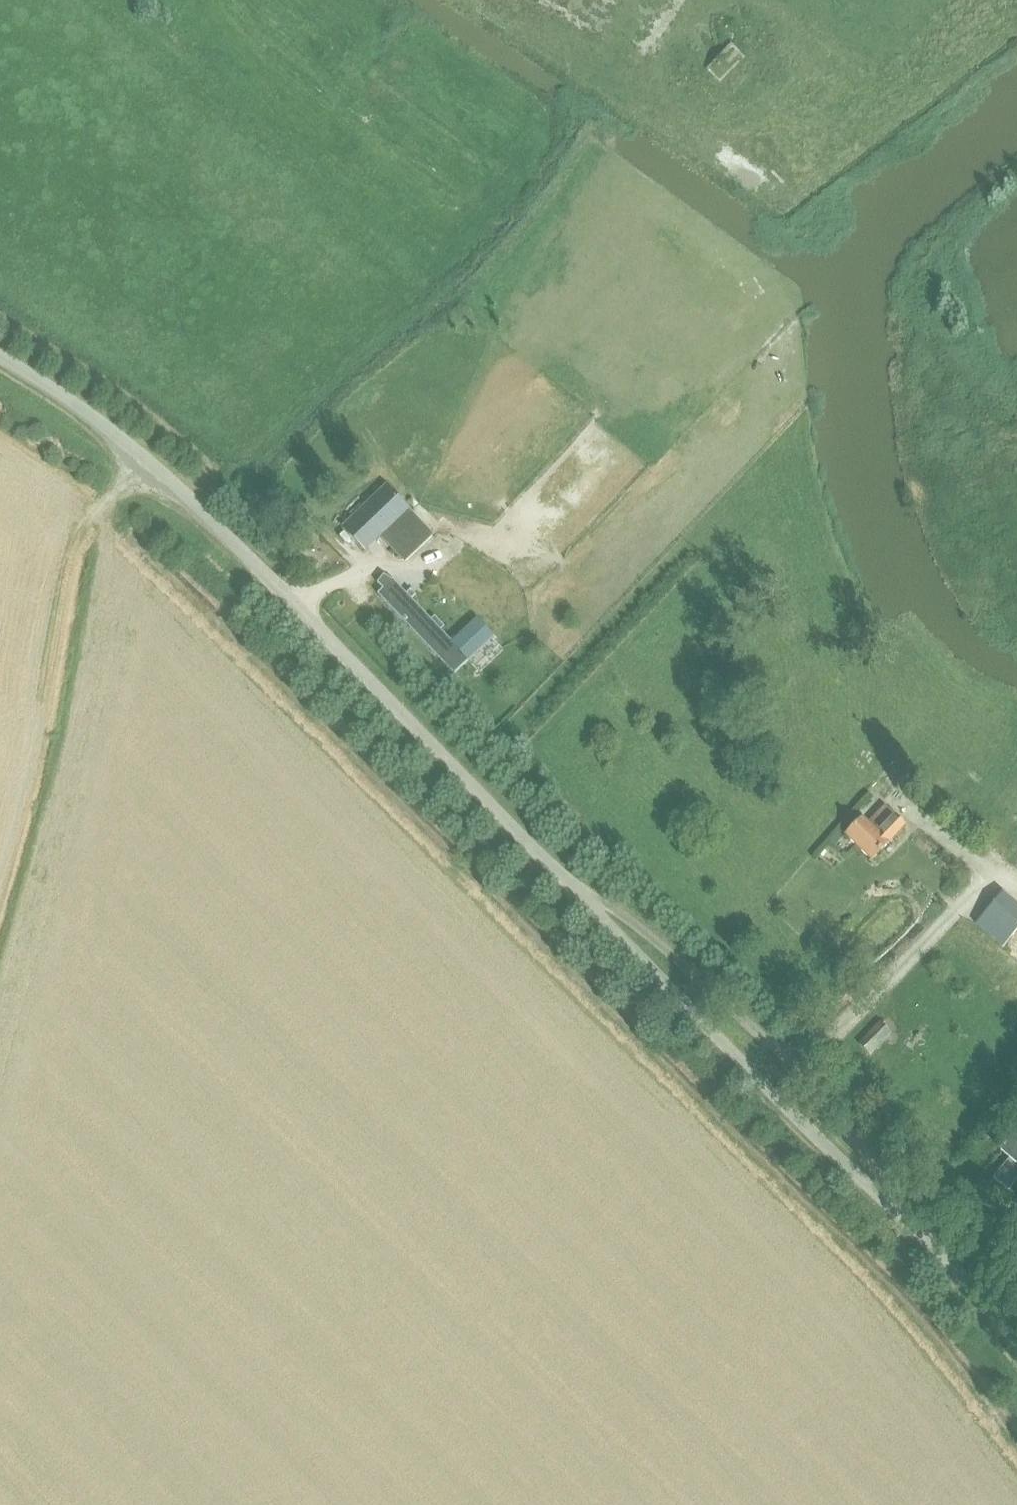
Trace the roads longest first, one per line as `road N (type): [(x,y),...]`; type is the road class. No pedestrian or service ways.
road 1 (unclassified): [(567,884),(148,464),(0,357)]
road 2 (unclassified): [(886,1201),(884,1179),(811,1062),(769,1041),(643,932),(567,884)]
road 3 (unclassified): [(886,1201),(567,884)]
road 4 (unclassified): [(1016,1343),(886,1201)]

